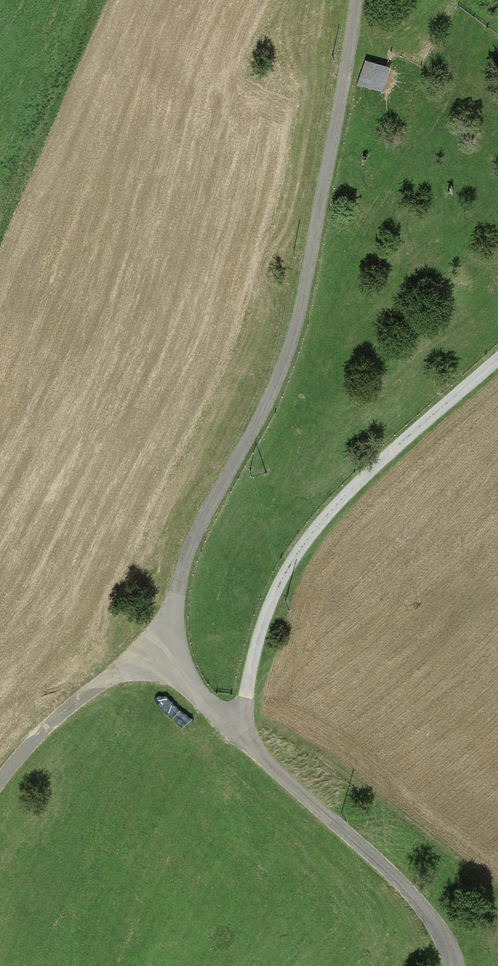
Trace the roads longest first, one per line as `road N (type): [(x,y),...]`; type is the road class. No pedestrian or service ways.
road 1 (unclassified): [(448,965),(439,937),(410,898),(214,714),(186,673),(173,630),(190,539),(276,374),(297,306),(353,0)]
road 2 (track): [(240,738),(246,672),(284,569),(369,470),(497,356)]
road 3 (track): [(0,777),(82,691),(180,653)]

